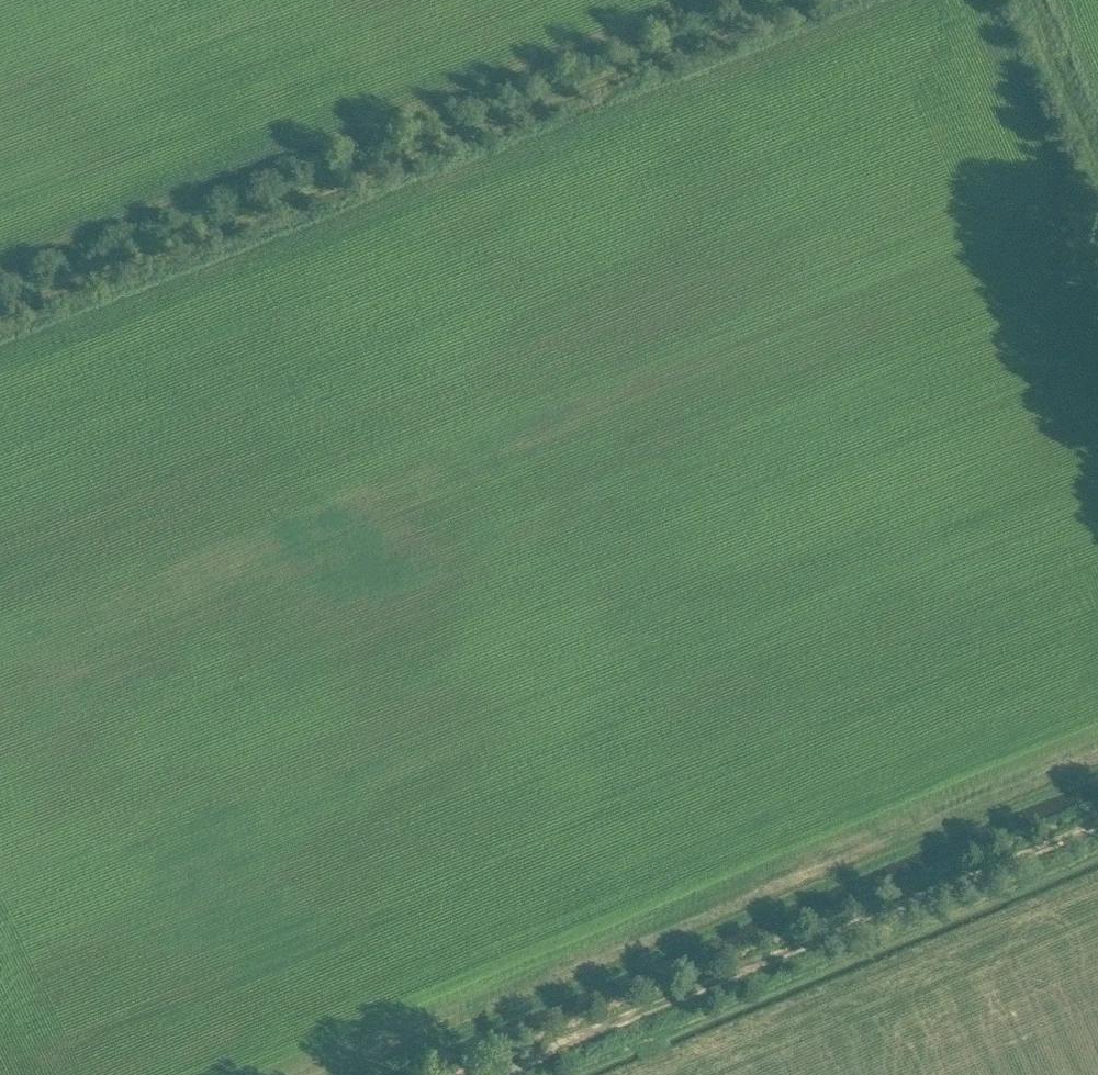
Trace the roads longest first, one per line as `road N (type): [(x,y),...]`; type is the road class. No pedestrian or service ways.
road 1 (track): [(0,311),(797,0)]
road 2 (track): [(1097,823),(490,1074)]

